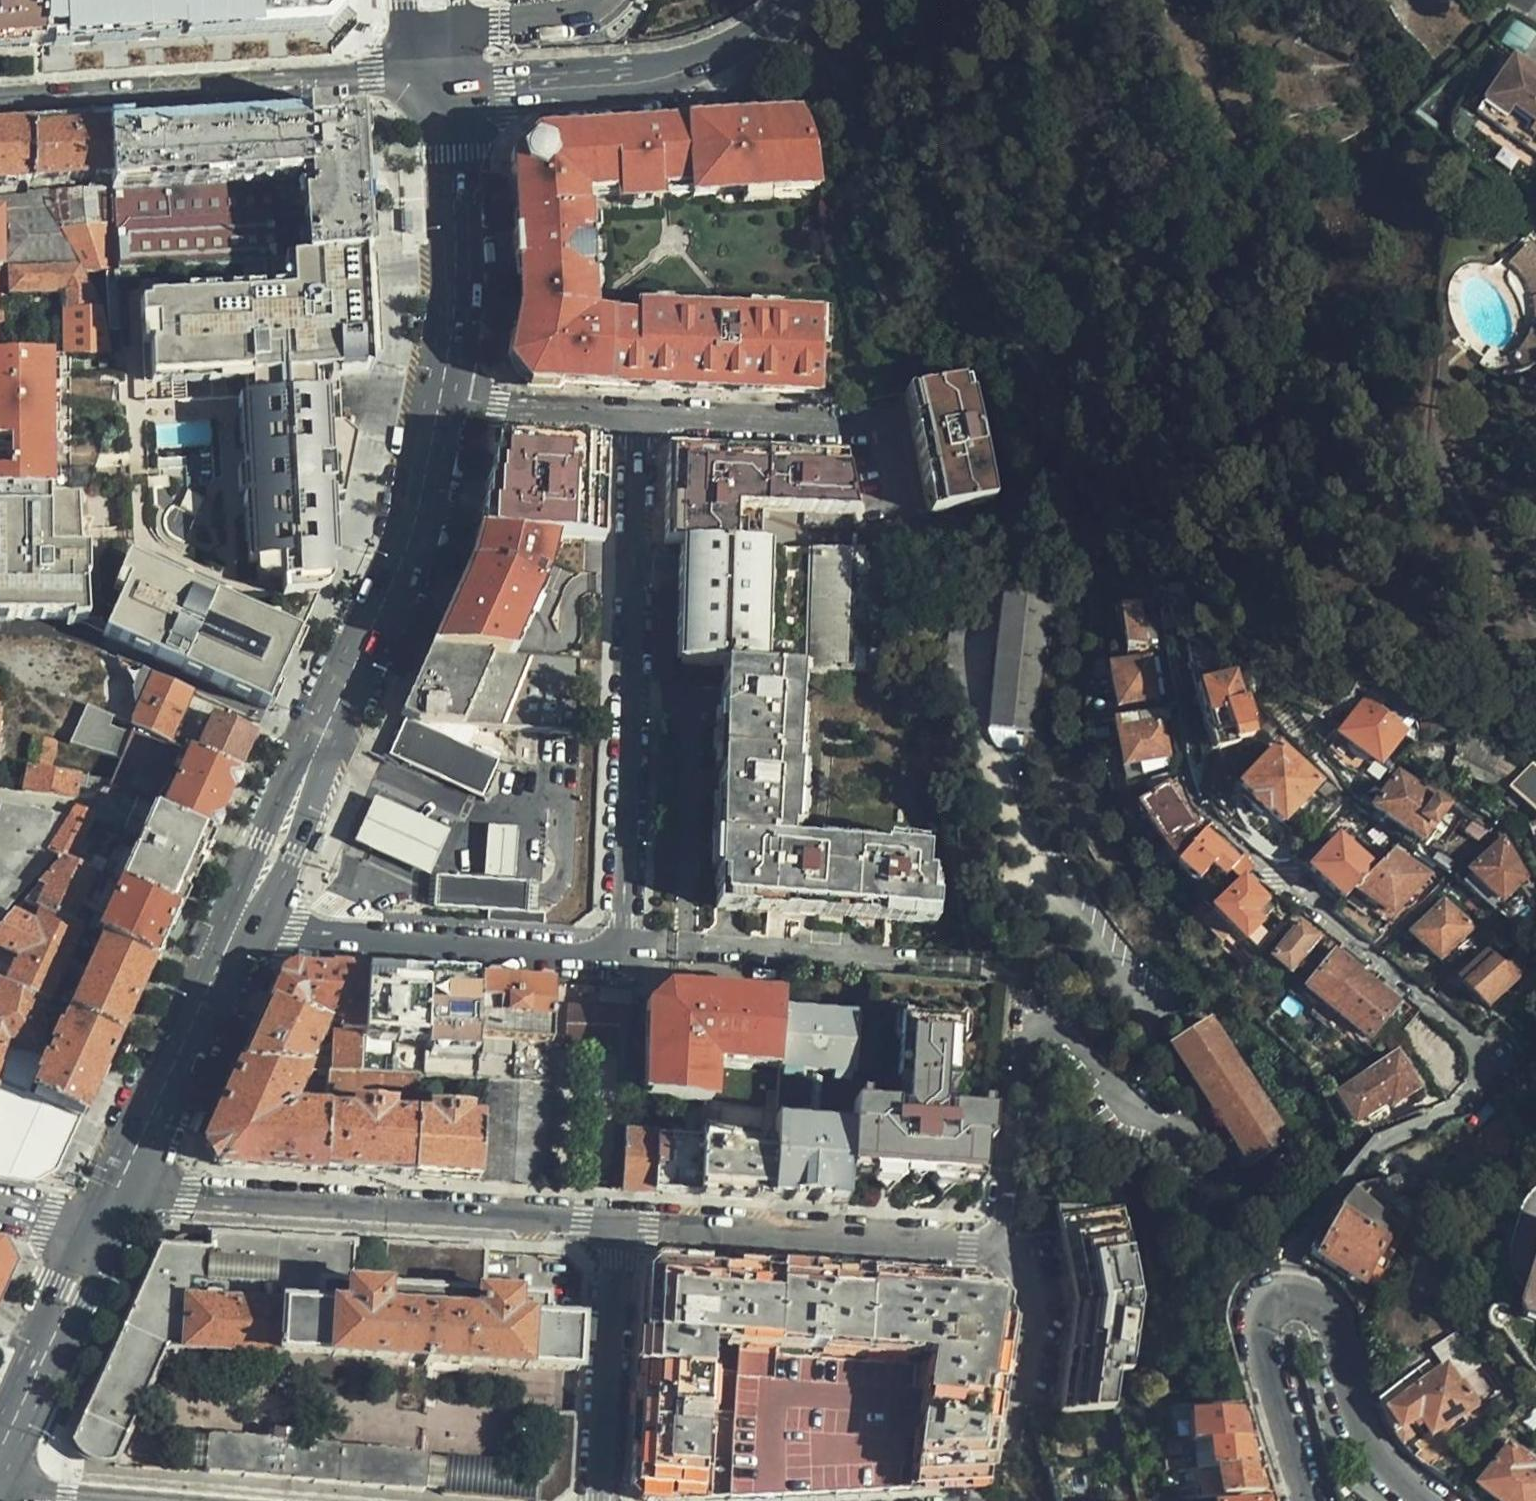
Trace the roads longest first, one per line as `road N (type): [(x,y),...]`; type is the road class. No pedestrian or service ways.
road 1 (residential): [(1288,1291),(1299,1241),(1376,1145),(1426,1126),(1465,1097),(1477,1066),(1463,1032),(1277,880)]
road 2 (secondary): [(241,917),(398,568),(440,396)]
road 3 (residential): [(1025,1393),(1036,1309),(1029,1283),(991,1247),(623,1224)]
road 4 (residential): [(620,945),(637,417)]
road 5 (residential): [(623,1224),(191,1194),(111,1203)]
road 6 (tertiary): [(0,100),(445,80)]
road 7 (residential): [(241,917),(294,934),(595,959),(620,945)]
road 8 (secondary): [(445,80),(642,78),(691,69),(759,33),(793,0)]
road 9 (secondary): [(440,396),(456,263),(445,80)]
road 10 (residential): [(637,417),(886,428),(896,493)]
road 11 (secondary): [(111,1203),(241,917)]
road 12 (residential): [(595,1500),(623,1224)]
road 13 (tertiary): [(1288,1291),(1322,1306),(1361,1430),(1392,1474),(1428,1500)]
road 14 (secondary): [(0,1449),(98,1232)]
road 15 (tertiary): [(1303,1500),(1260,1334),(1262,1314),(1288,1291)]
road 16 (residential): [(440,396),(637,417)]
road 17 (residential): [(0,1468),(66,1495),(158,1500)]
road 18 (residential): [(456,34),(572,15),(594,0)]

